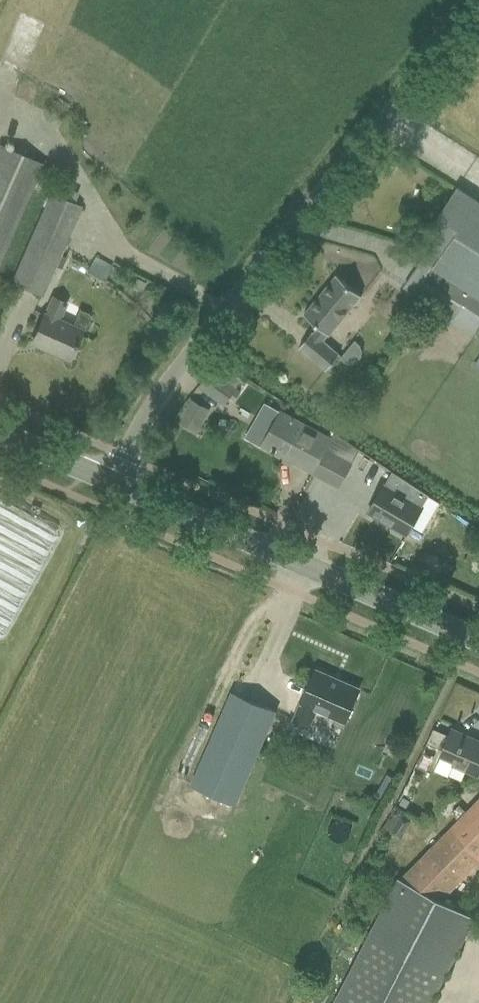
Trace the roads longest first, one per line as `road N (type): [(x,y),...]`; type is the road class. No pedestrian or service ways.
road 1 (unclassified): [(113,482),(154,402),(217,318),(478,1)]
road 2 (tertiary): [(478,641),(113,482)]
road 3 (tertiary): [(113,482),(0,434)]

